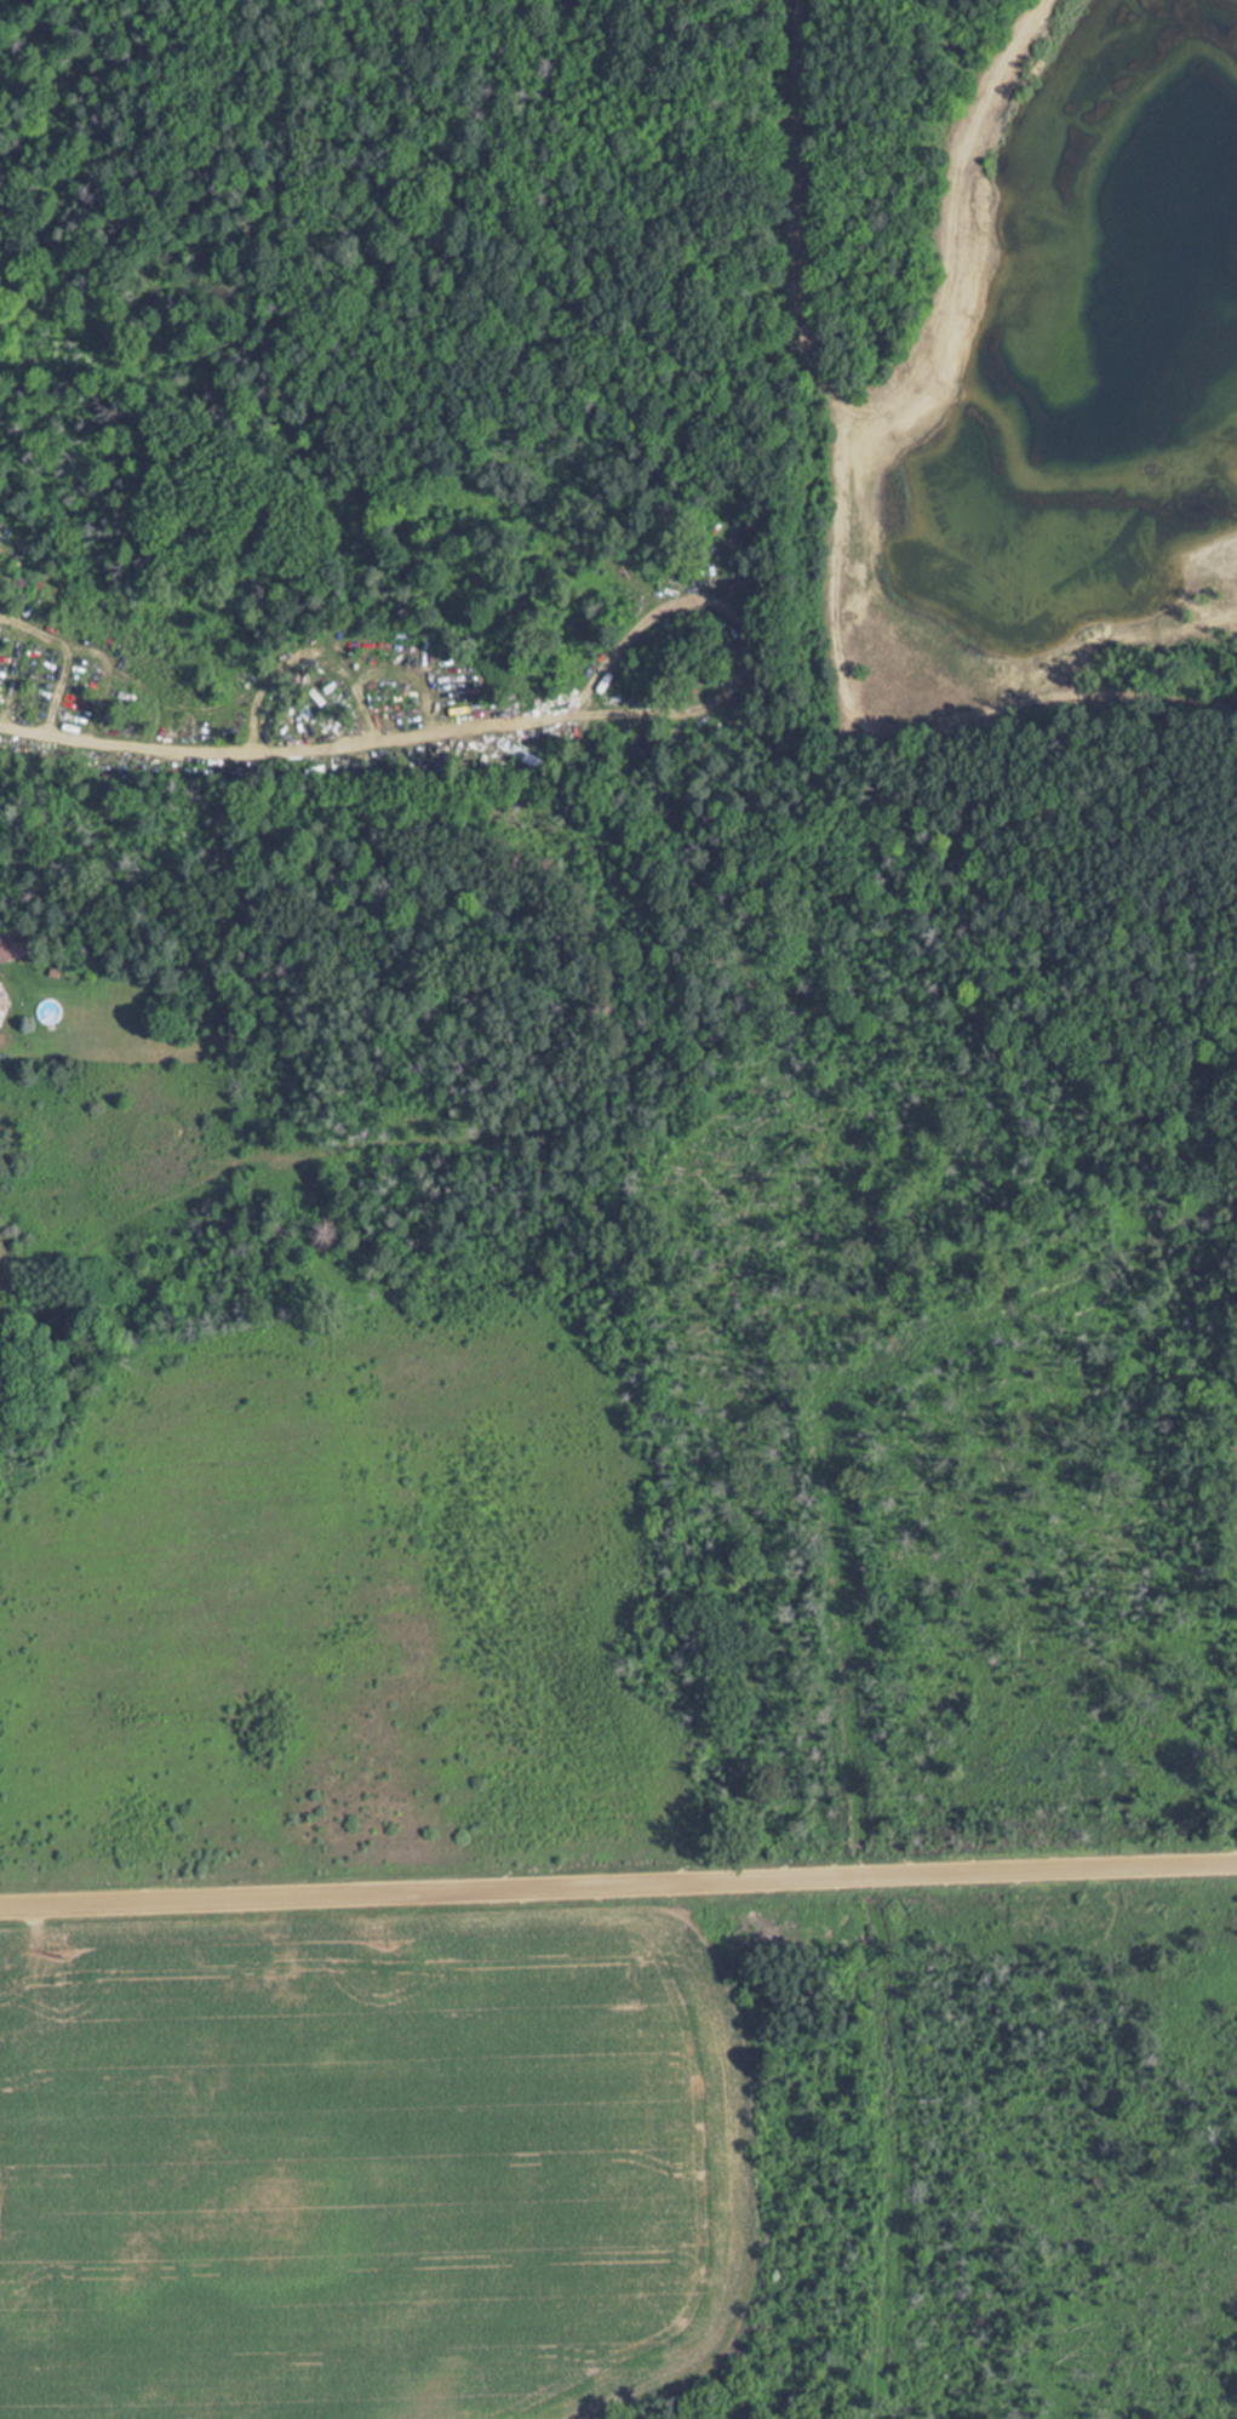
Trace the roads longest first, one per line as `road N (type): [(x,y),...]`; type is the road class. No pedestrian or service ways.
road 1 (residential): [(0,1910),(1236,1865)]

